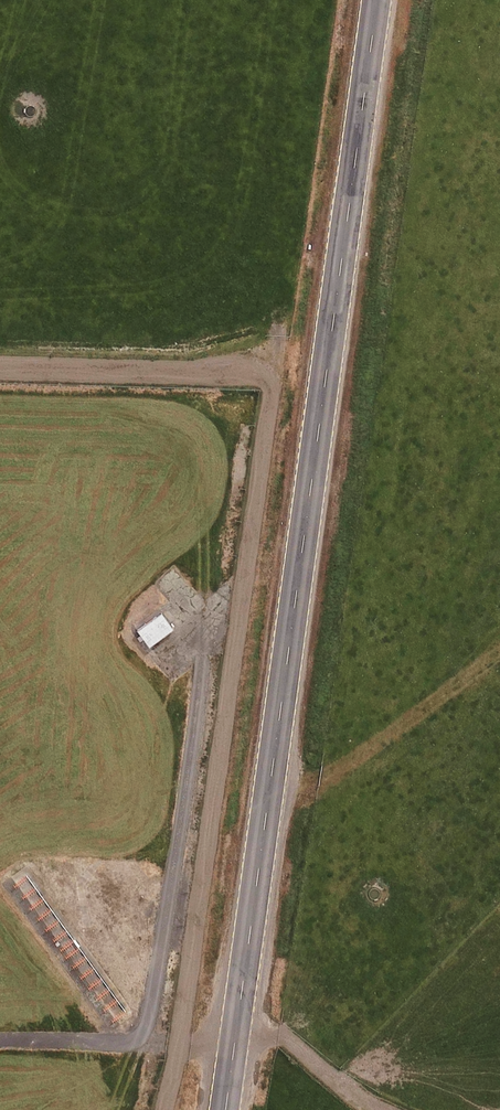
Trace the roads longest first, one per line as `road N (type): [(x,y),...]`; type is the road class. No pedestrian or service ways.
road 1 (secondary): [(228,1109),(377,0)]
road 2 (track): [(274,382),(164,1109)]
road 3 (track): [(274,382),(0,369)]

